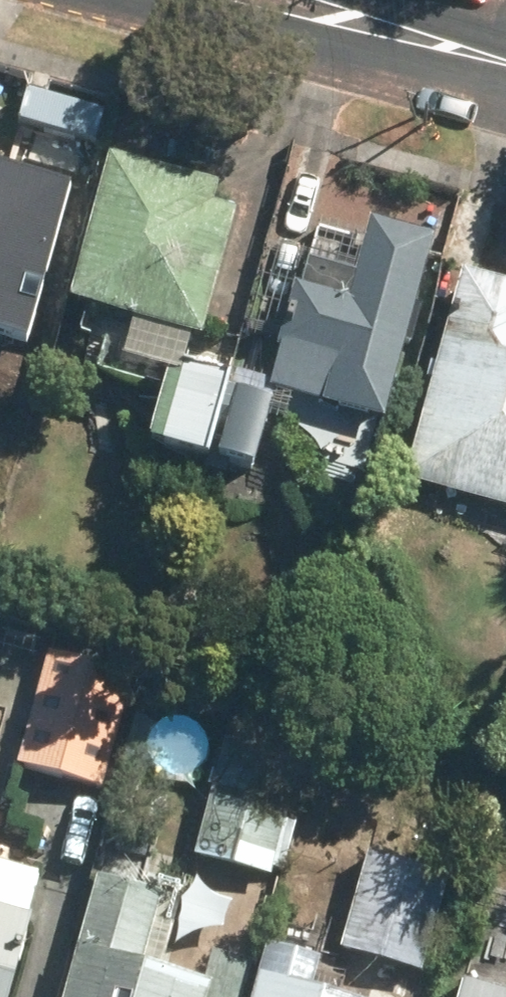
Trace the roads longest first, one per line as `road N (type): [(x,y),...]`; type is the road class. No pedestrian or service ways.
road 1 (residential): [(505,59),(286,0)]

